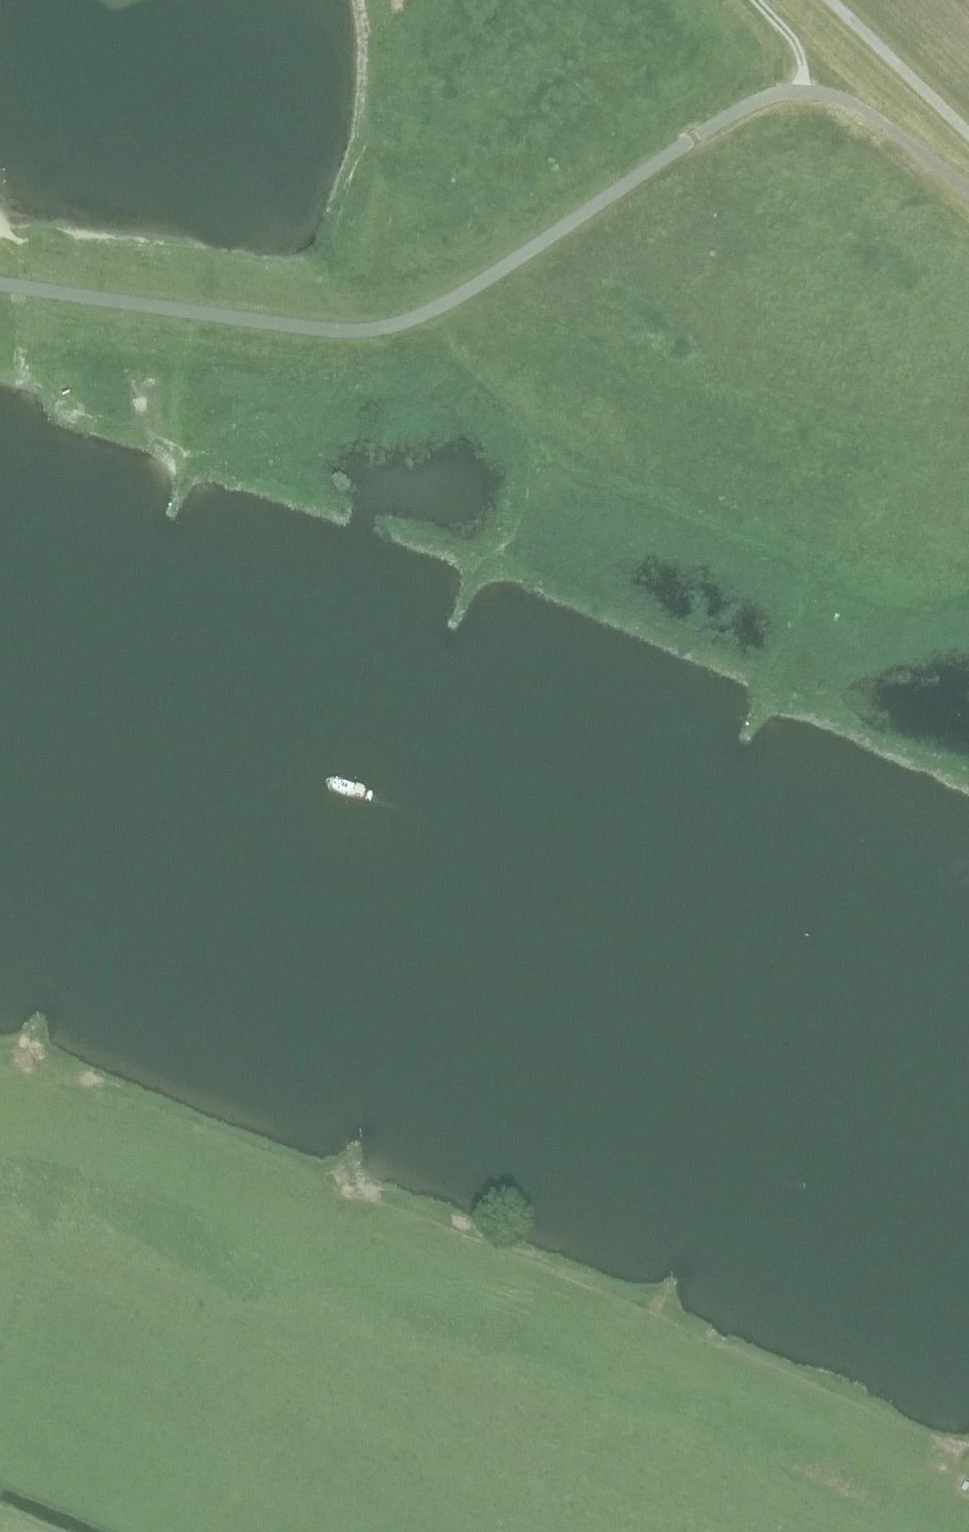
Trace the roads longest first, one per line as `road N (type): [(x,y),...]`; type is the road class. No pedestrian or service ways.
road 1 (unclassified): [(805,90),(770,93),(735,110),(450,301),(387,324),(319,326),(0,281)]
road 2 (unclassified): [(968,188),(858,103),(805,90)]

